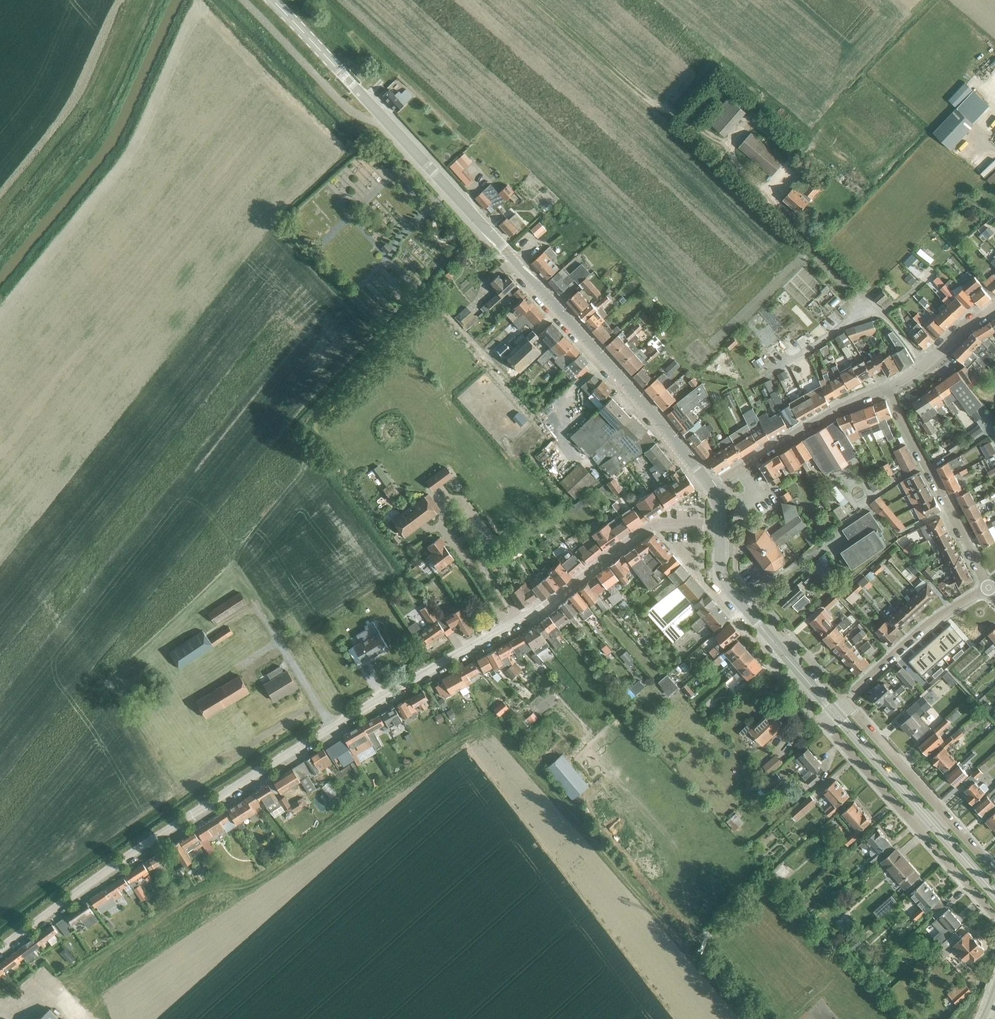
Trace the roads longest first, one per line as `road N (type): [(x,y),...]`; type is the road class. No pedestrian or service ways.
road 1 (residential): [(0,948),(243,782),(541,609),(644,531),(720,526)]
road 2 (secondary): [(712,490),(651,411),(271,0)]
road 3 (residential): [(994,915),(829,727),(833,710)]
road 4 (secondary): [(994,893),(833,710)]
road 5 (residential): [(994,870),(843,700)]
road 6 (secondary): [(833,710),(725,587),(720,526)]
road 7 (residential): [(988,587),(888,387)]
road 8 (residential): [(712,490),(832,412),(888,387)]
road 9 (residential): [(843,700),(931,620),(988,587)]
road 10 (residential): [(888,387),(994,308)]

